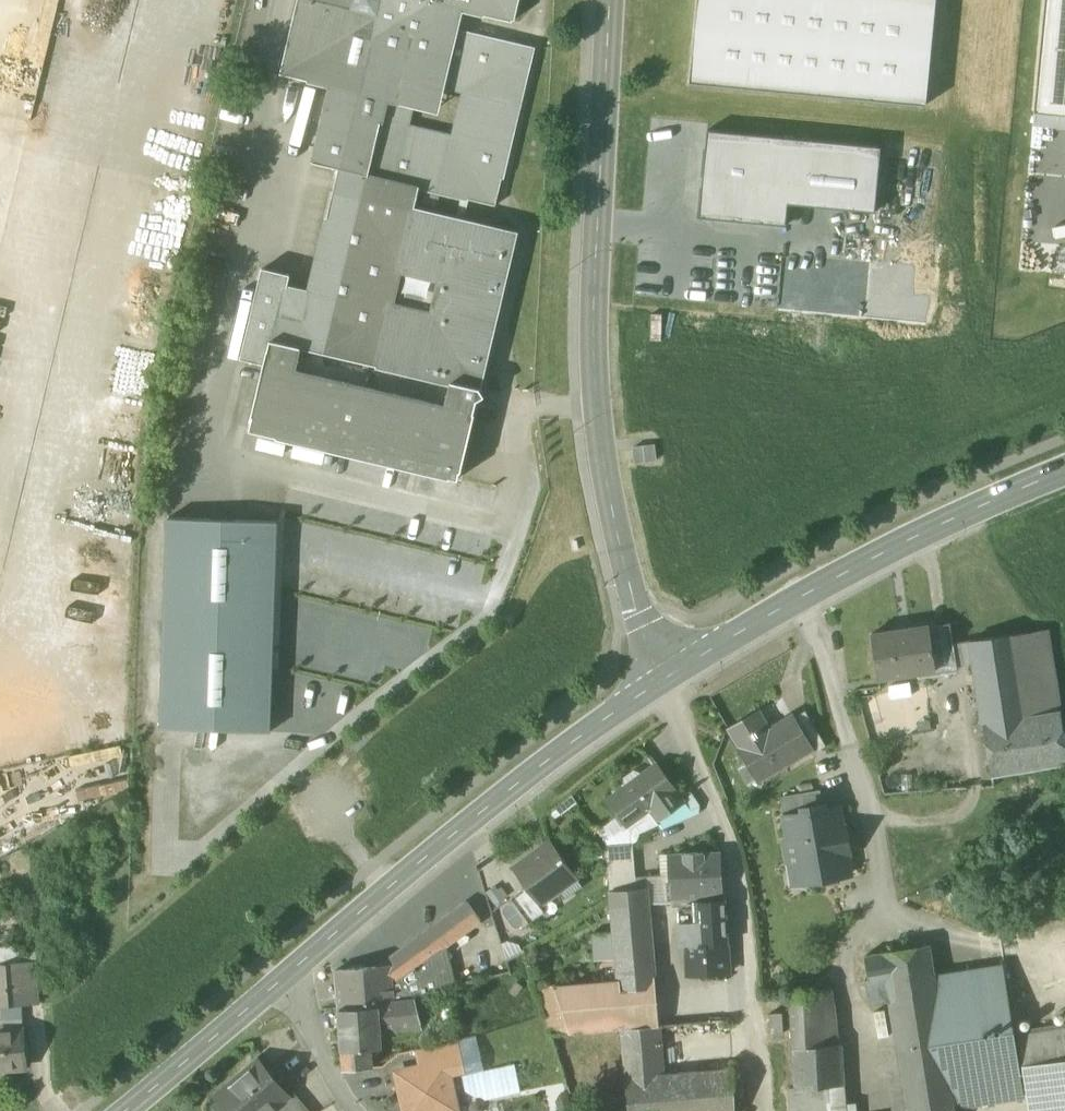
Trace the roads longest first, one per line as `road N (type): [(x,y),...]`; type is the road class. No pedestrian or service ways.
road 1 (residential): [(609,0),(594,411),(631,600),(671,673)]
road 2 (tertiary): [(283,980),(510,791),(671,673)]
road 3 (residential): [(671,673),(684,742),(727,835),(734,872),(754,1110)]
road 4 (residential): [(818,589),(839,741),(870,784),(885,899)]
road 5 (tertiary): [(818,589),(1064,471)]
road 6 (tertiary): [(120,1110),(283,980)]
road 7 (tertiary): [(671,673),(818,589)]
road 8 (residential): [(283,980),(352,1110)]

